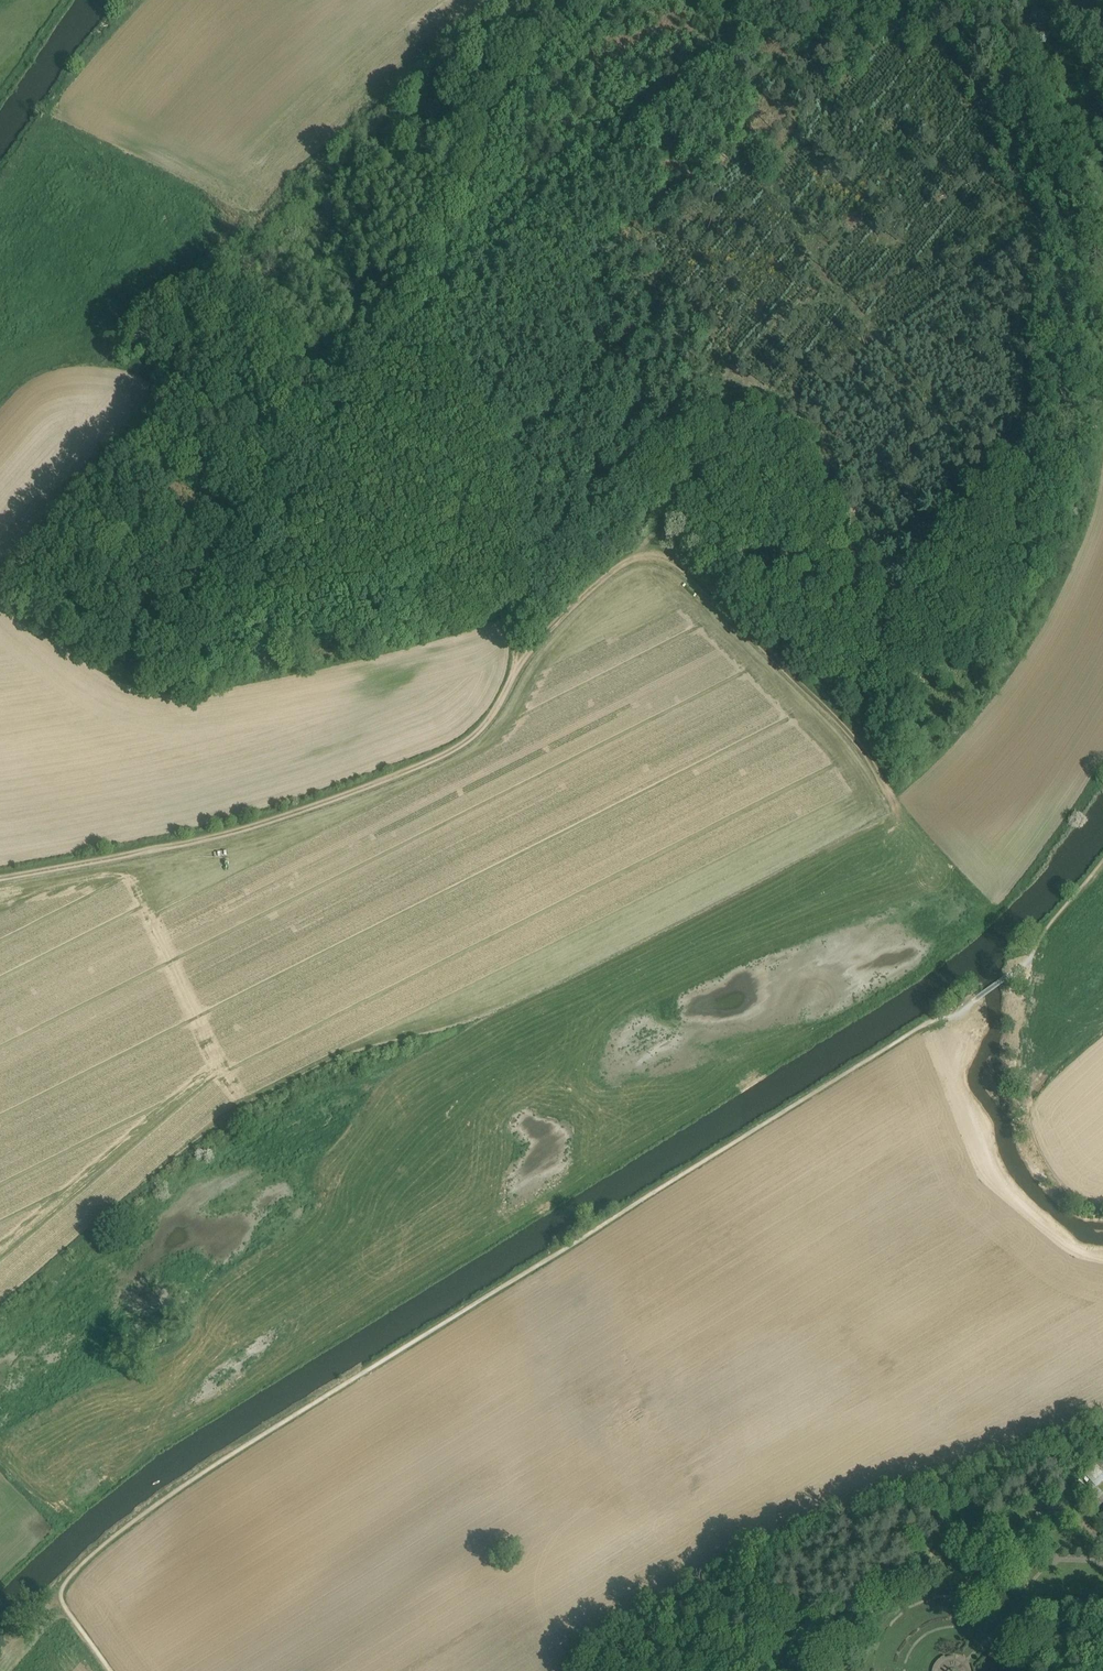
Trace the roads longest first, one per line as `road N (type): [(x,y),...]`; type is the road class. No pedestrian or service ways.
road 1 (track): [(657,540),(620,559),(535,642),(474,736),(445,755),(299,813),(169,848),(0,879)]

